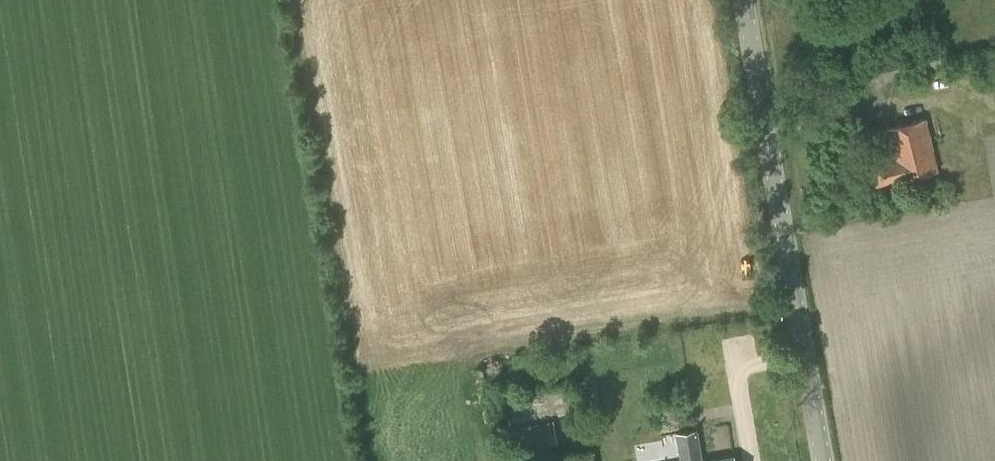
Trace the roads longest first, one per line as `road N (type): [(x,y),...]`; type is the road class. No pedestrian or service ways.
road 1 (tertiary): [(825,460),(745,0)]

